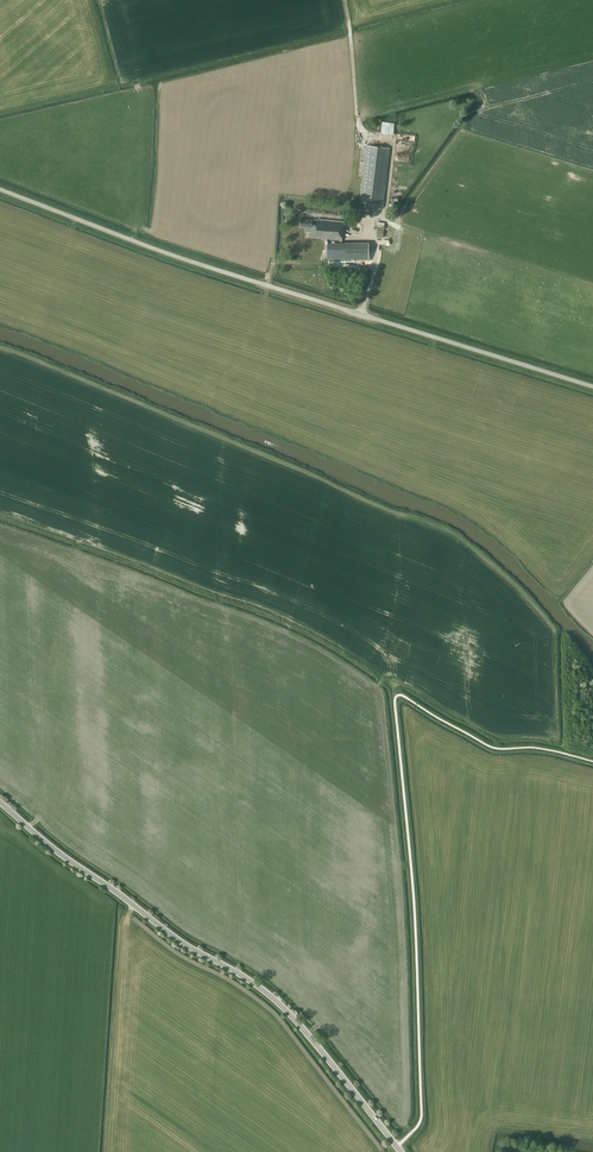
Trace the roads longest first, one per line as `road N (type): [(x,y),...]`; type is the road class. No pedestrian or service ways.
road 1 (unclassified): [(592,385),(149,248),(0,191)]
road 2 (tertiary): [(401,1151),(275,999),(183,944),(0,802)]

